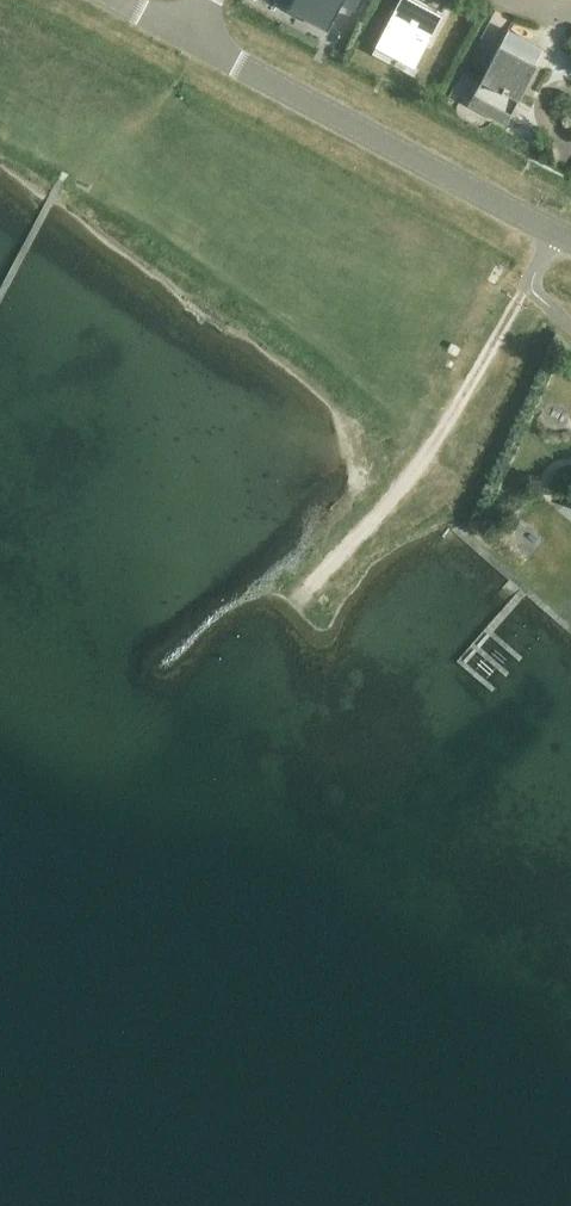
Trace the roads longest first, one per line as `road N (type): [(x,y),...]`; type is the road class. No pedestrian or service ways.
road 1 (tertiary): [(570,240),(189,36)]

